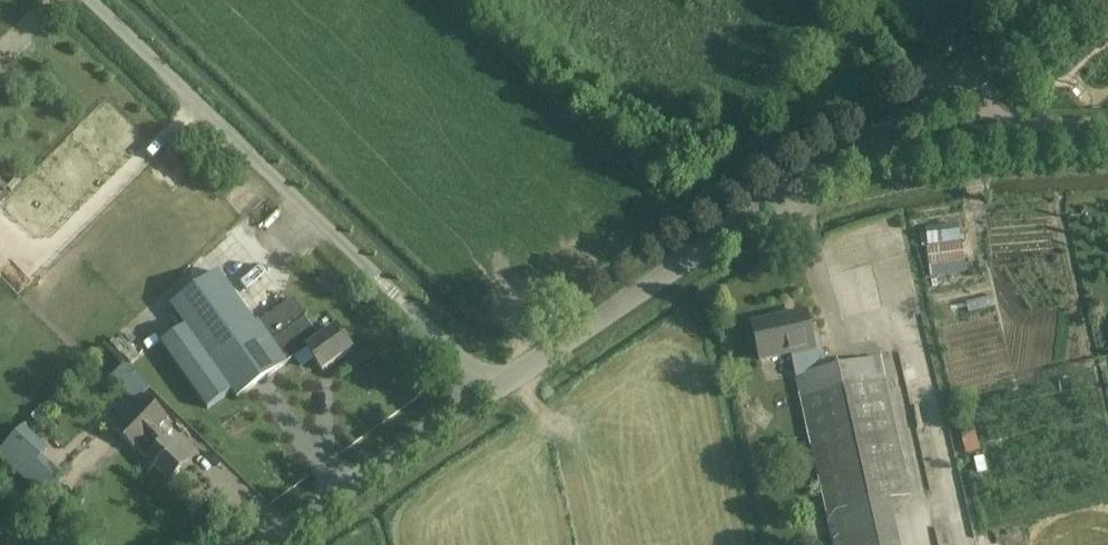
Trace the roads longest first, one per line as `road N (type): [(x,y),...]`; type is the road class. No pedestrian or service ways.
road 1 (tertiary): [(490,392),(965,82)]
road 2 (unclassified): [(490,392),(89,0)]
road 3 (tertiary): [(270,544),(490,392)]
road 4 (tertiary): [(965,82),(1098,0)]
road 5 (unclassified): [(1107,119),(1003,116),(965,82)]

